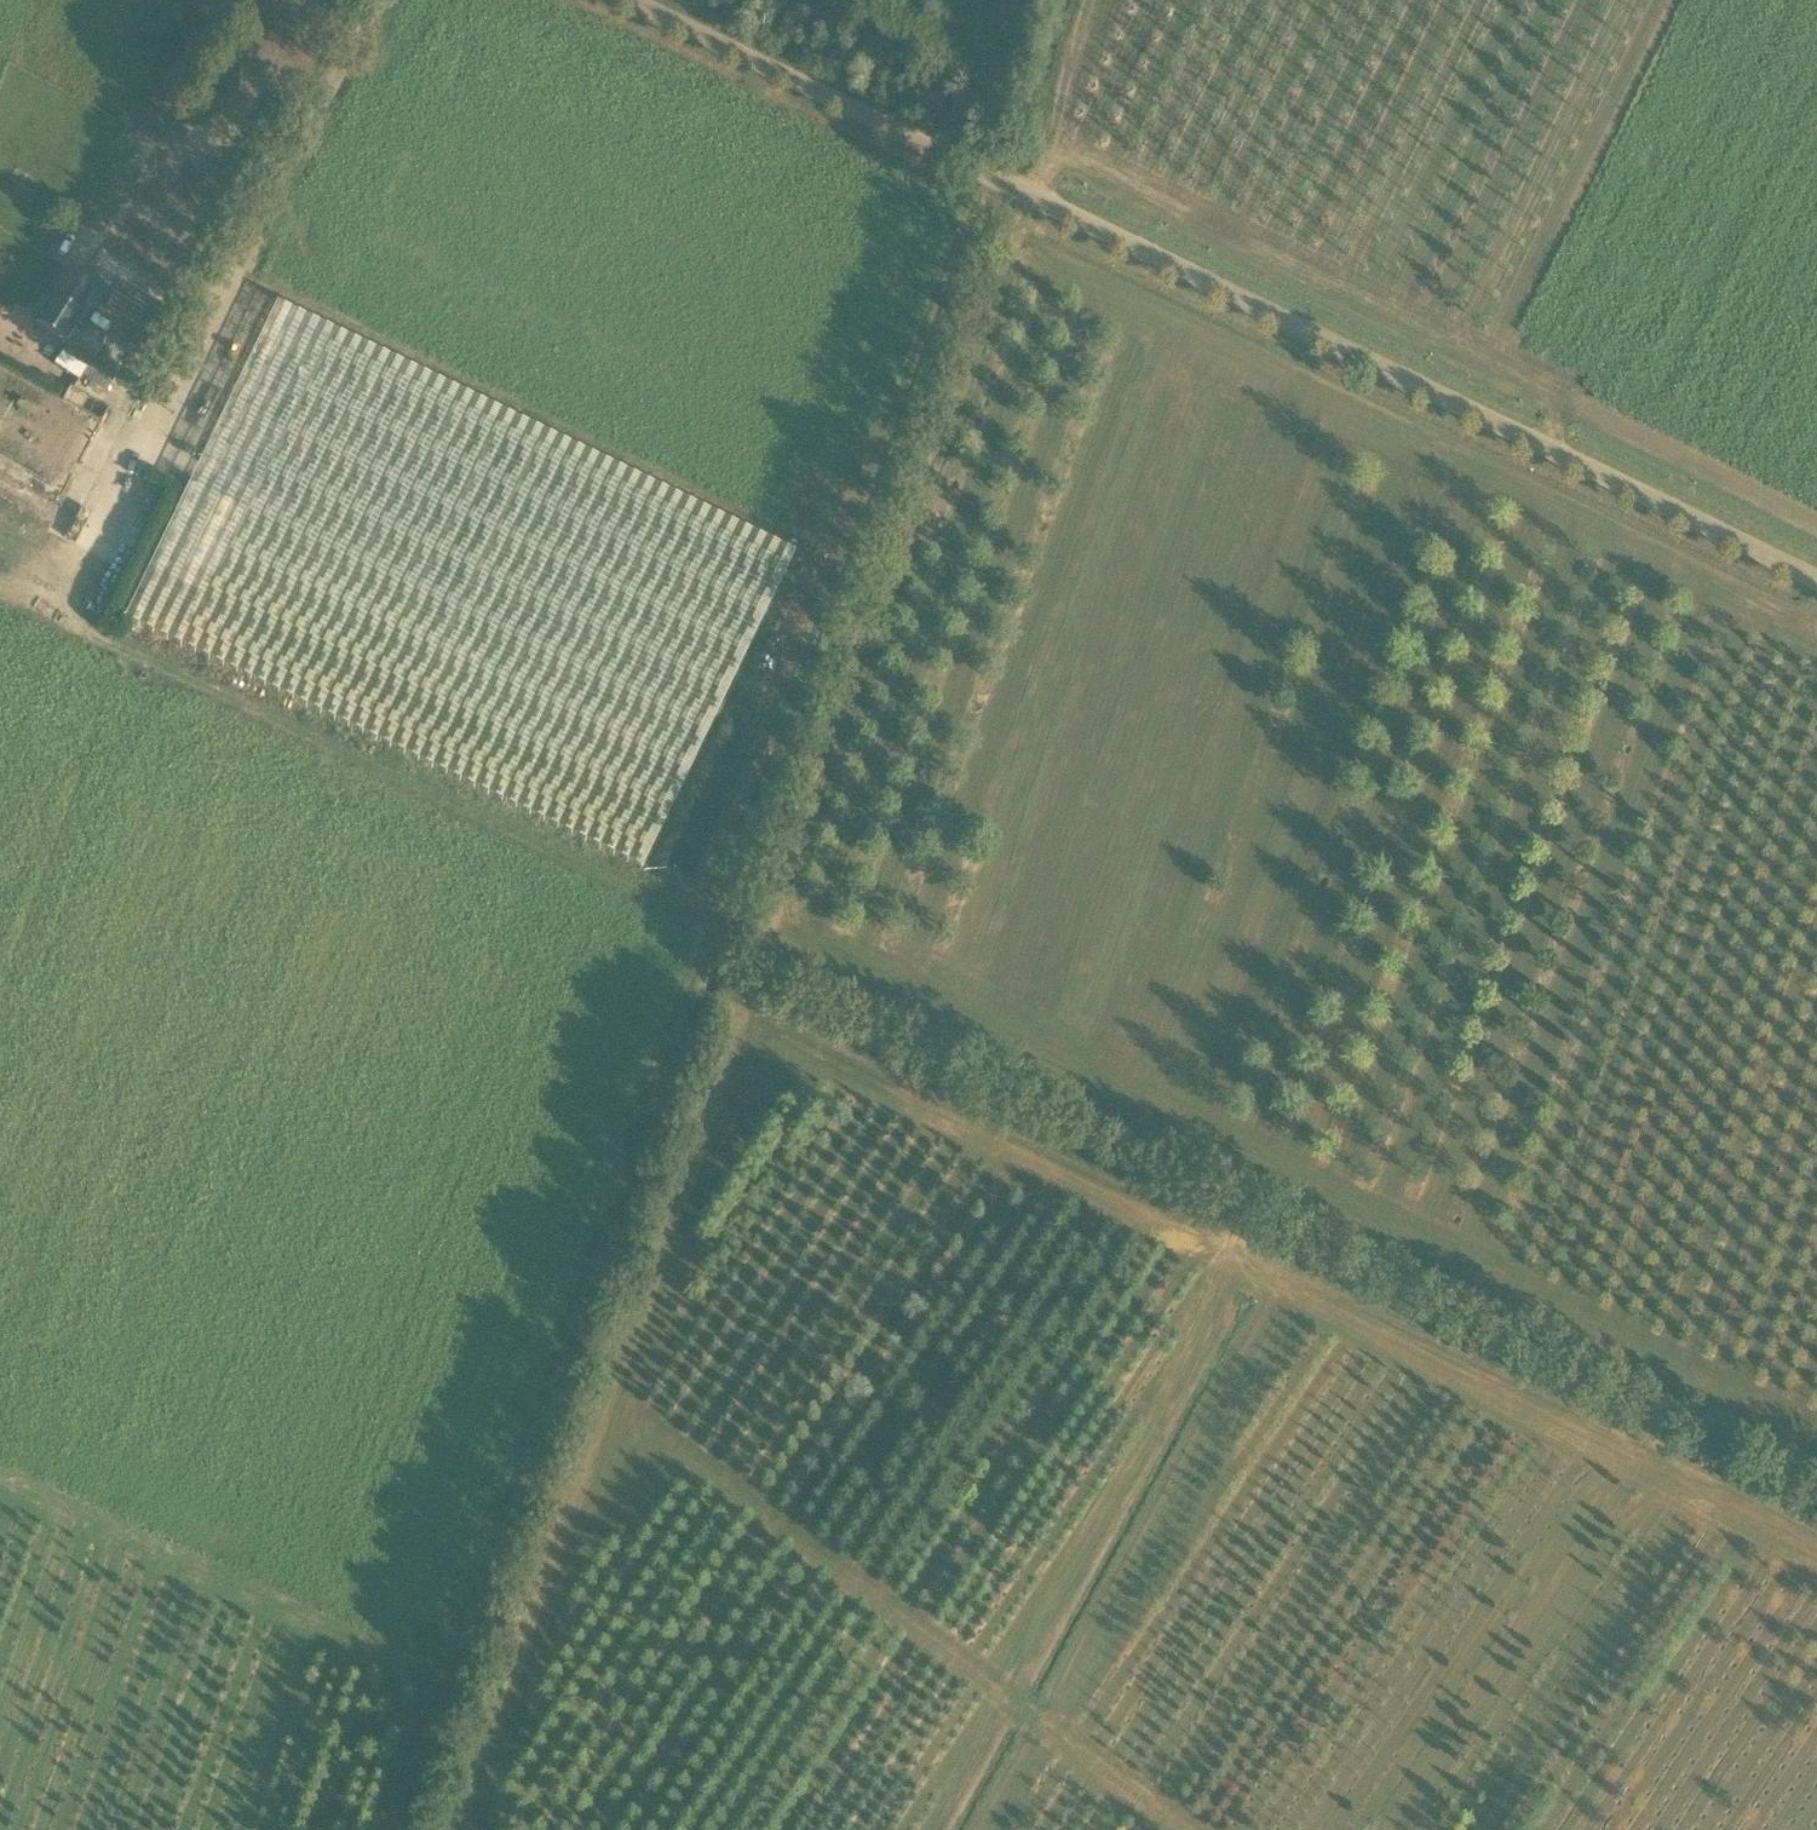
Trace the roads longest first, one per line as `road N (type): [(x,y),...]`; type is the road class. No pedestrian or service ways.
road 1 (track): [(1816,1485),(697,924),(49,614)]
road 2 (unclassified): [(1816,581),(627,0)]

